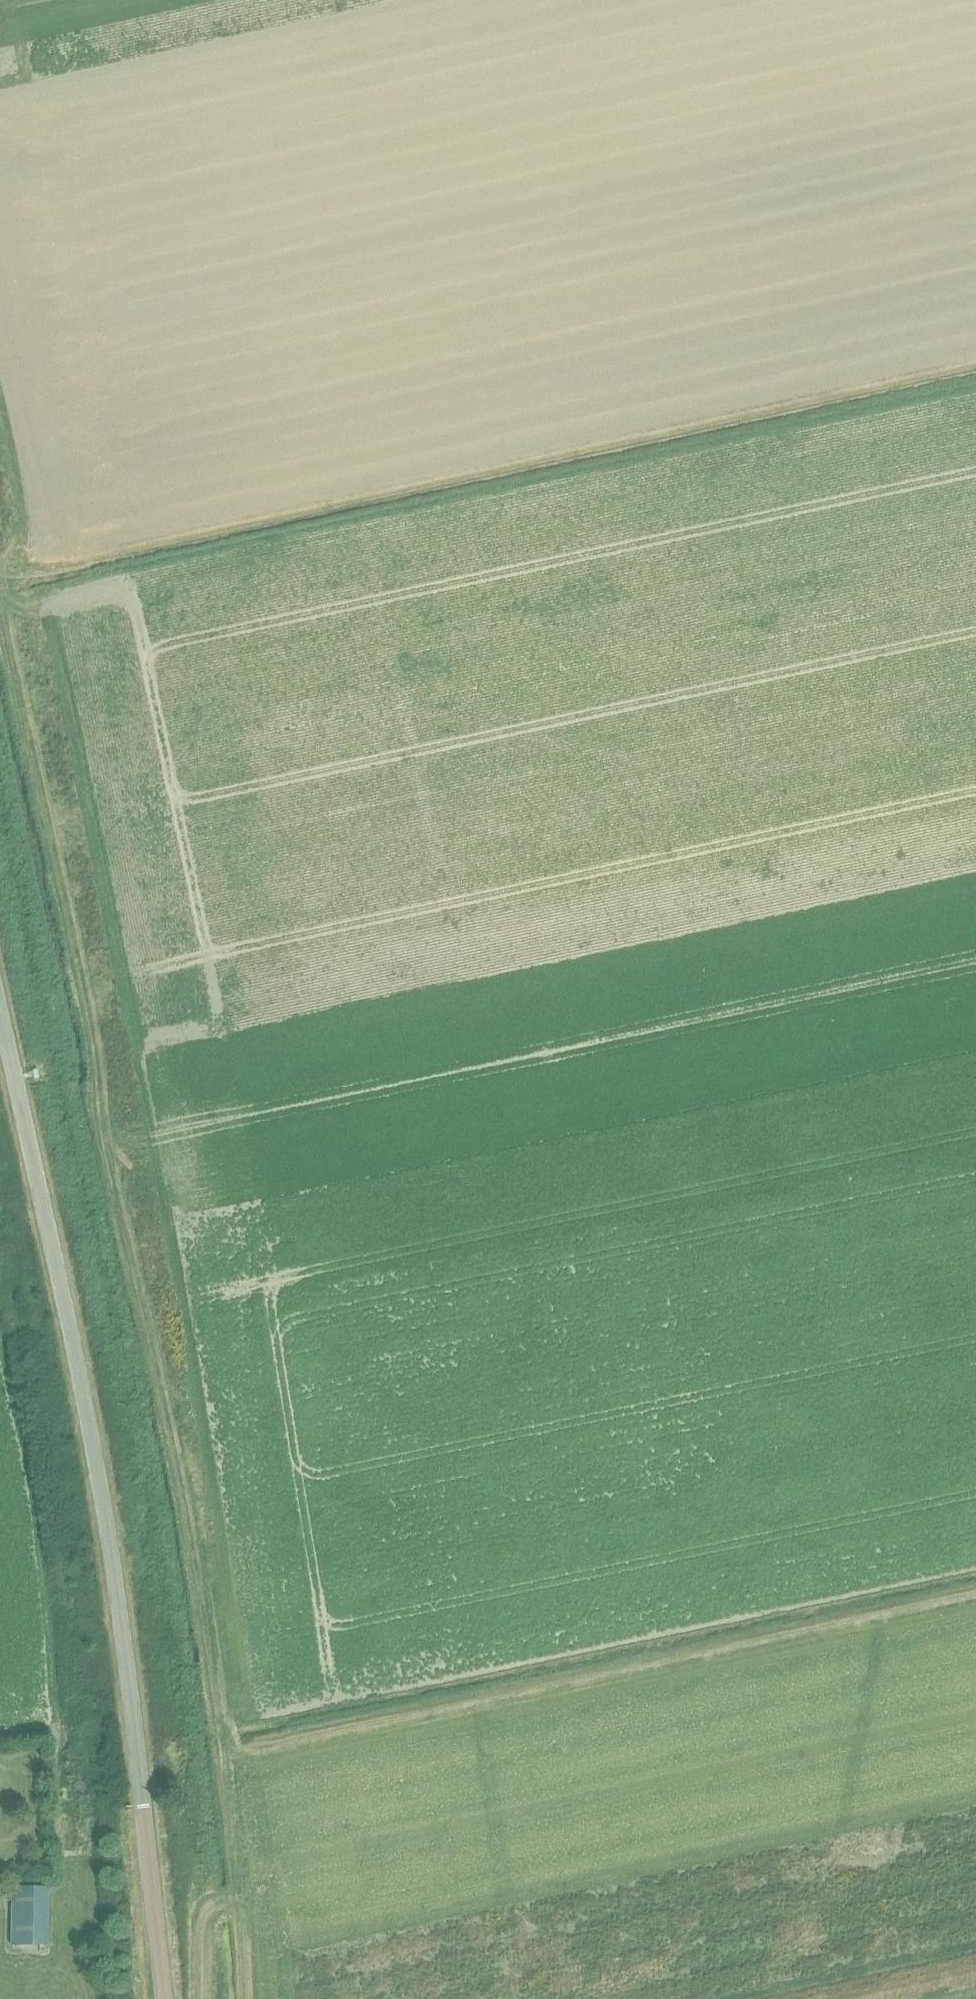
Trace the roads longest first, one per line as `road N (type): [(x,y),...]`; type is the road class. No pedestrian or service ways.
road 1 (tertiary): [(166,1998),(108,1441),(0,971)]

